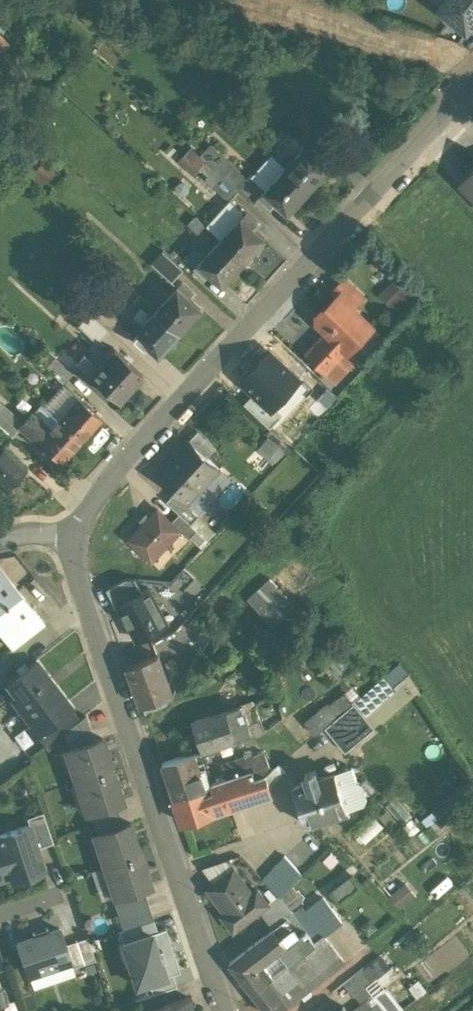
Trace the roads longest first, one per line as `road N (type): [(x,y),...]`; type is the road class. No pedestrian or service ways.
road 1 (residential): [(472,83),(117,467),(80,530)]
road 2 (residential): [(80,530),(84,608),(227,1010)]

